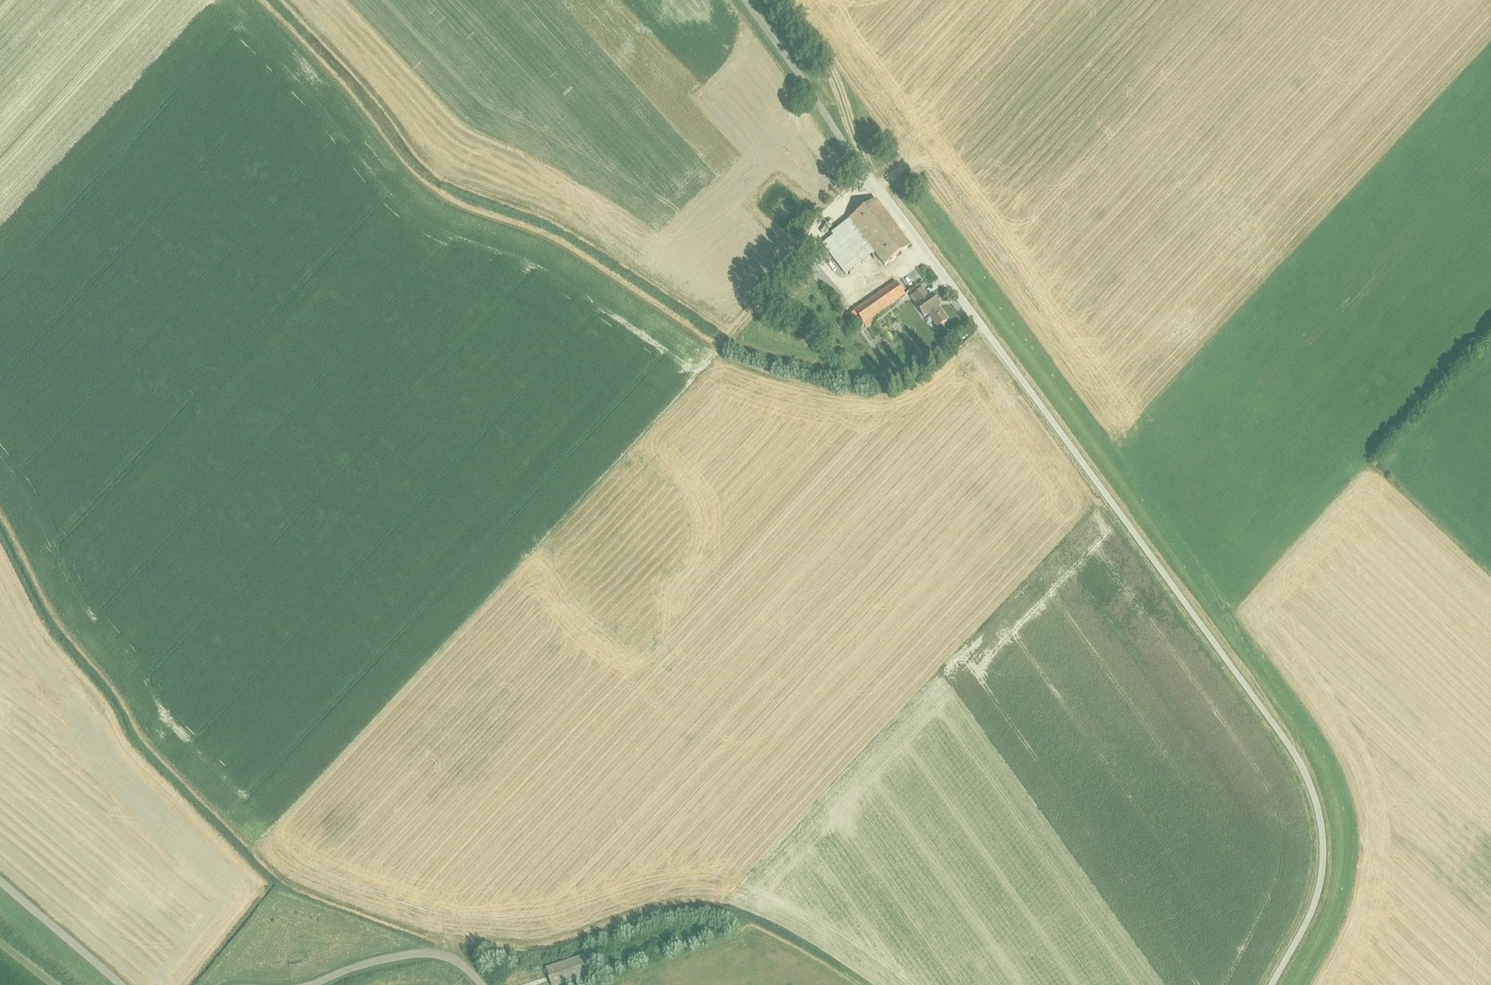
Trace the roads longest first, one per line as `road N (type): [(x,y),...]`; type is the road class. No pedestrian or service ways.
road 1 (unclassified): [(1271,984),(1303,930),(1321,876),(1321,823),(1304,771),(860,168)]
road 2 (track): [(846,111),(860,168),(745,0)]
road 3 (unclassified): [(483,984),(462,964),(427,953),(366,963),(312,984)]
road 4 (unclassified): [(122,984),(0,880)]
road 5 (track): [(846,111),(788,0)]

